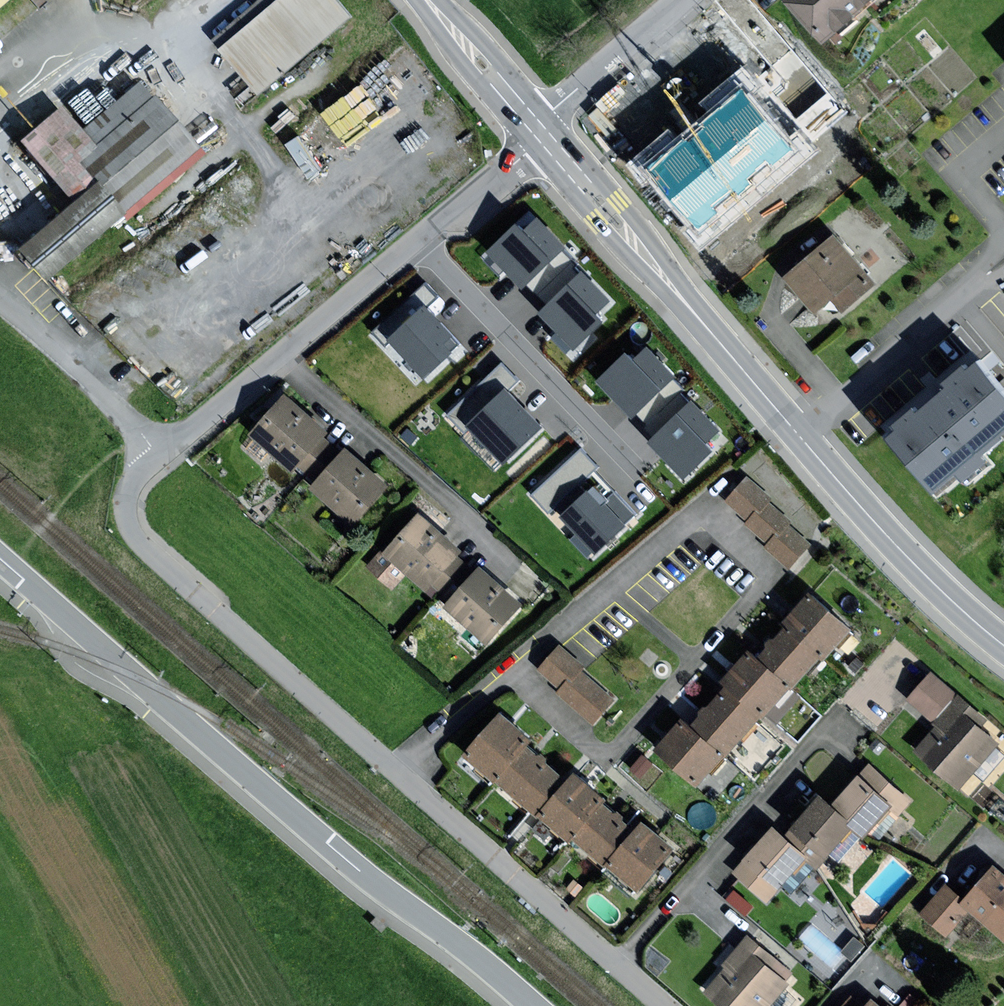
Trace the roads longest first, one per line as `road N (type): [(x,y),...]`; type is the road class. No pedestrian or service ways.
road 1 (tertiary): [(0,559),(326,842),(532,1005)]
road 2 (residential): [(777,578),(700,510),(394,771)]
road 3 (residential): [(394,771),(141,542),(128,502),(160,456)]
road 4 (residential): [(540,587),(284,353)]
road 5 (residential): [(839,716),(614,963)]
road 6 (residential): [(284,353),(534,148)]
road 7 (residential): [(614,963),(394,771)]
road 8 (secondary): [(801,440),(885,535),(1003,645)]
road 9 (secondary): [(696,316),(645,232),(547,117)]
road 10 (secondary): [(534,148),(633,262),(696,316)]
road 11 (residential): [(975,284),(801,440)]
road 12 (unclassified): [(160,456),(109,398),(0,305)]
road 13 (secondary): [(421,0),(534,148)]
road 14 (residential): [(686,0),(547,117)]
road 15 (secondary): [(696,316),(801,440)]
road 16 (residential): [(160,456),(284,353)]
road 17 (secondary): [(547,117),(439,0)]

